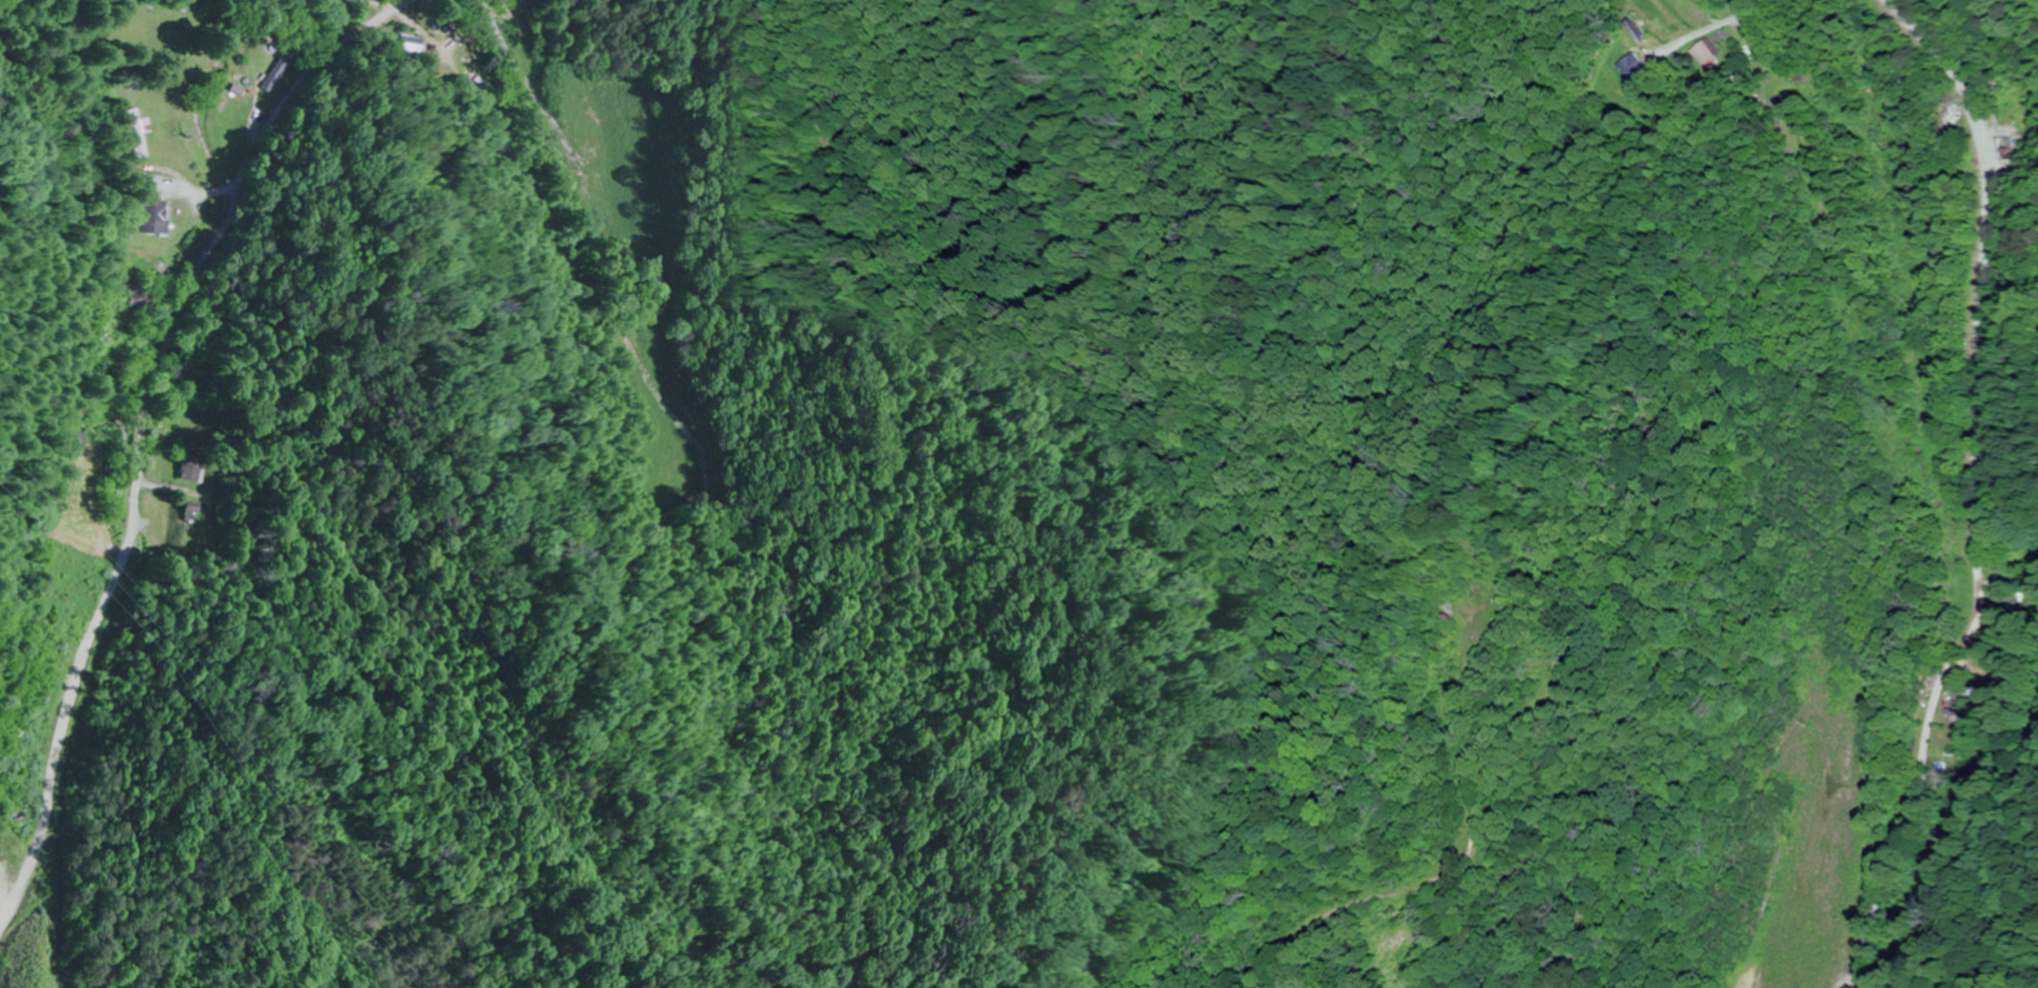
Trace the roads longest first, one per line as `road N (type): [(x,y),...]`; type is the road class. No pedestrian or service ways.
road 1 (residential): [(43,987),(55,781),(130,564),(141,435),(160,363),(262,143),(341,42),(415,0)]
road 2 (residential): [(1864,987),(1923,797),(1936,719),(1982,611),(1979,489),(1997,262),(1990,160),(1976,116),(1881,0)]

